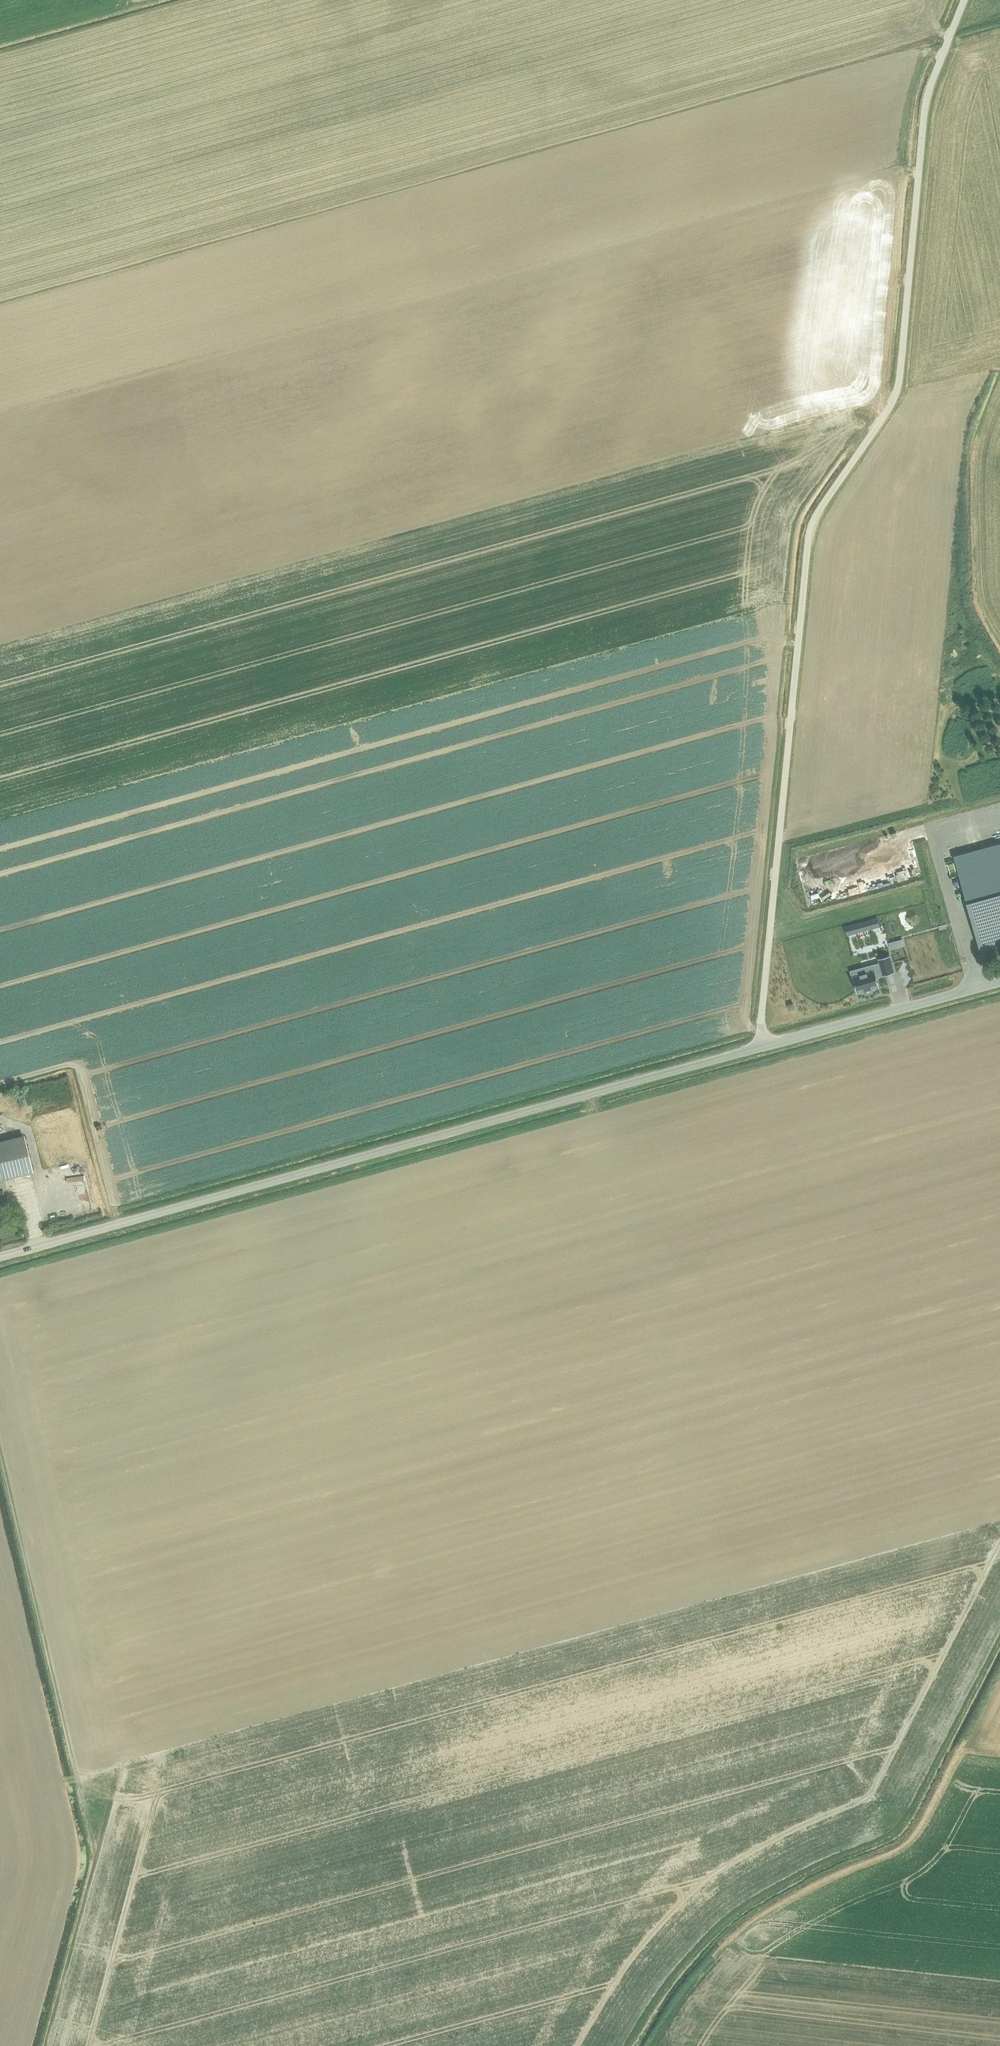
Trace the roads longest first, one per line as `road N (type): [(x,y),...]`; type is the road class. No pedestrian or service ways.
road 1 (unclassified): [(761,1046),(809,536),(898,387),(925,108),(965,0)]
road 2 (tertiary): [(0,1255),(761,1046)]
road 3 (tertiary): [(761,1046),(999,981)]

